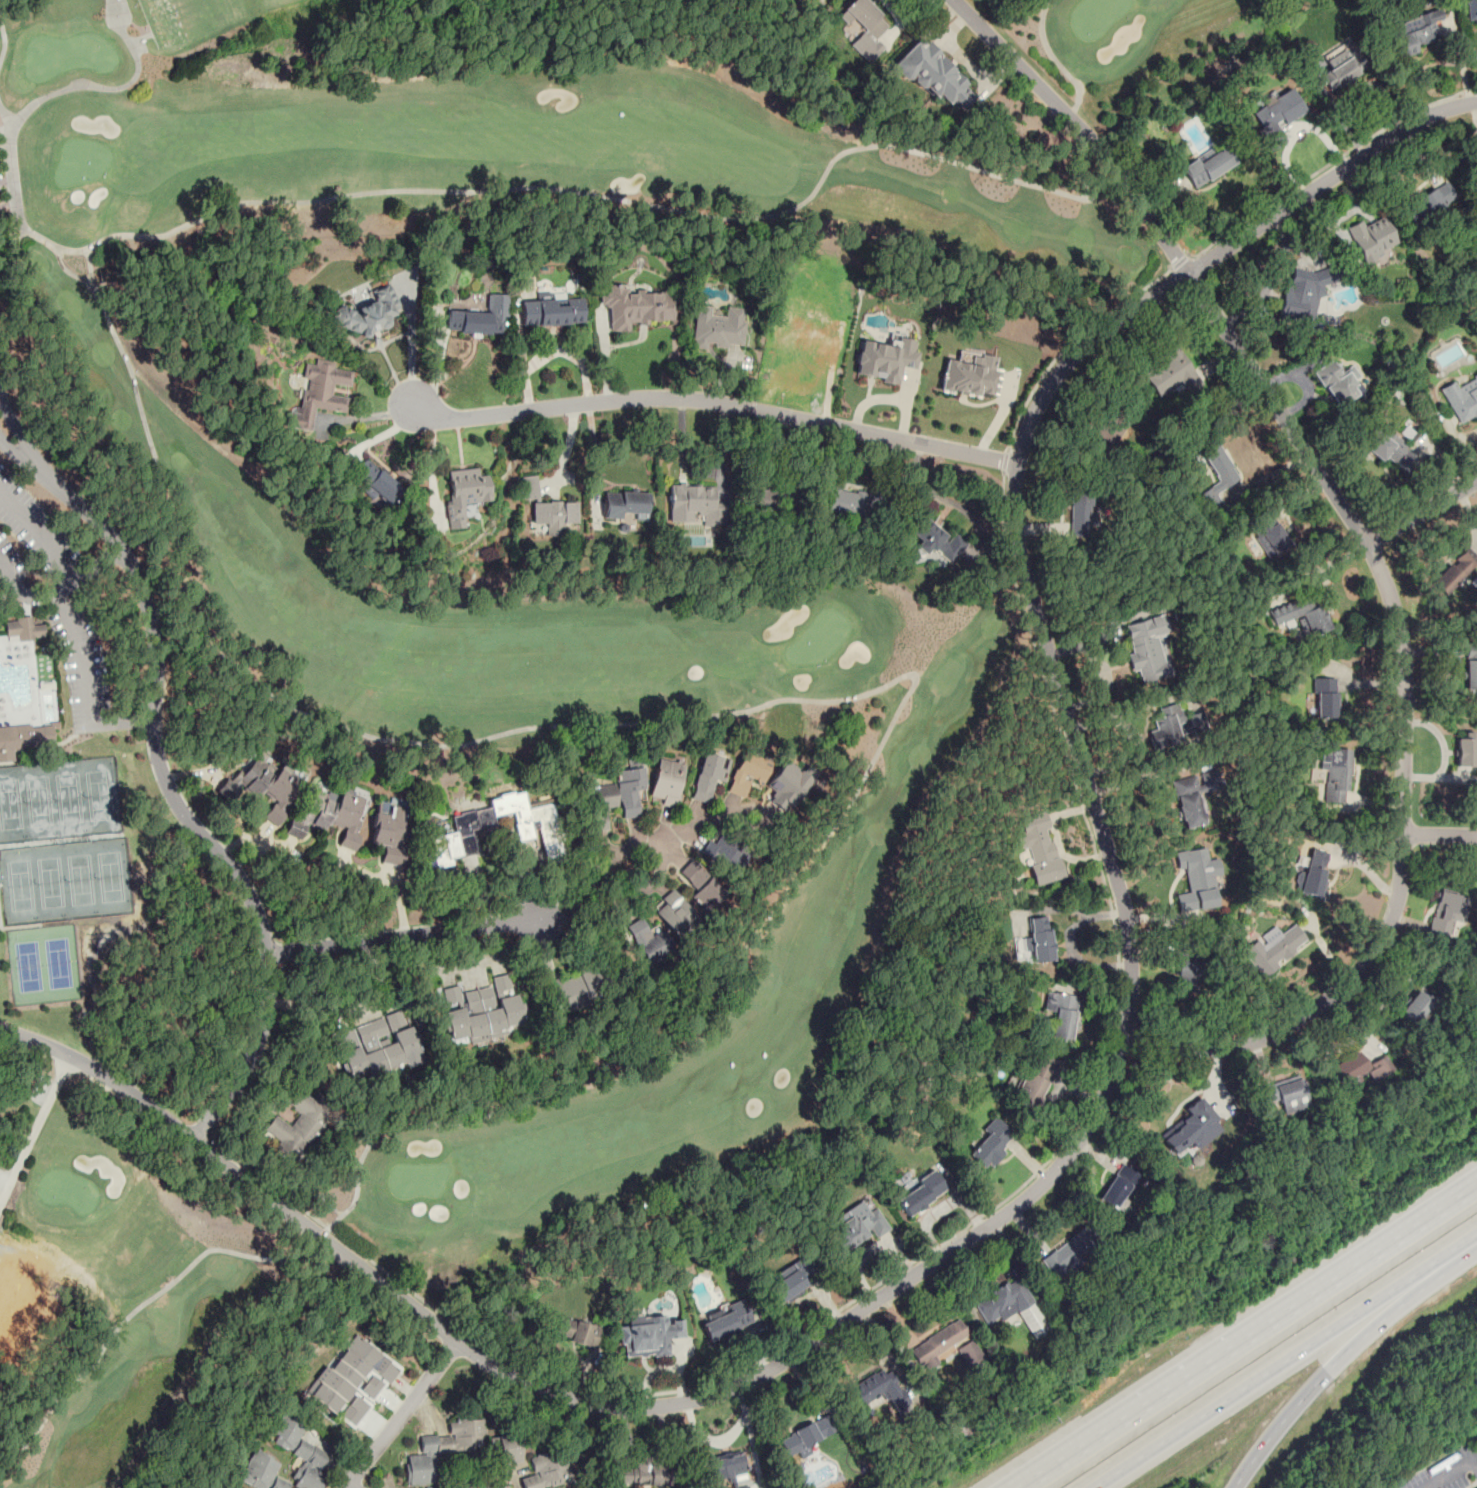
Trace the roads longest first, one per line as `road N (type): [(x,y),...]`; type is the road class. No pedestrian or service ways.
road 1 (residential): [(0,1029),(119,1084),(456,1343),(536,1388),(597,1405),(665,1406),(728,1391),(789,1359),(1044,1182),(1103,1100),(1125,1036),(1127,920),(1016,540),(1017,463),(1044,393),(1079,350),(1187,272),(1416,122),(1476,102)]
road 2 (residential): [(1125,1036),(1193,1049),(1248,1044),(1339,992),(1384,941),(1402,881),(1401,636),(1369,545),(1147,211),(1100,148),(954,0)]
road 3 (residential): [(195,1140),(266,1014),(262,923),(244,884),(166,782),(153,721),(152,619),(141,580),(87,511),(37,466)]
road 4 (residential): [(1017,463),(680,398),(456,419),(414,405)]
road 5 (motorway): [(1476,1188),(1022,1487)]
road 6 (motorway): [(1093,1487),(1441,1261)]
road 7 (residential): [(540,918),(634,846),(650,844),(664,857),(646,891),(540,918)]
road 8 (residential): [(269,954),(540,918)]
road 9 (residential): [(344,1487),(456,1343)]
road 10 (motorway): [(1327,1371),(1441,1261)]
road 11 (motorway): [(1237,1487),(1327,1371)]
road 12 (residential): [(1369,545),(1476,482)]

